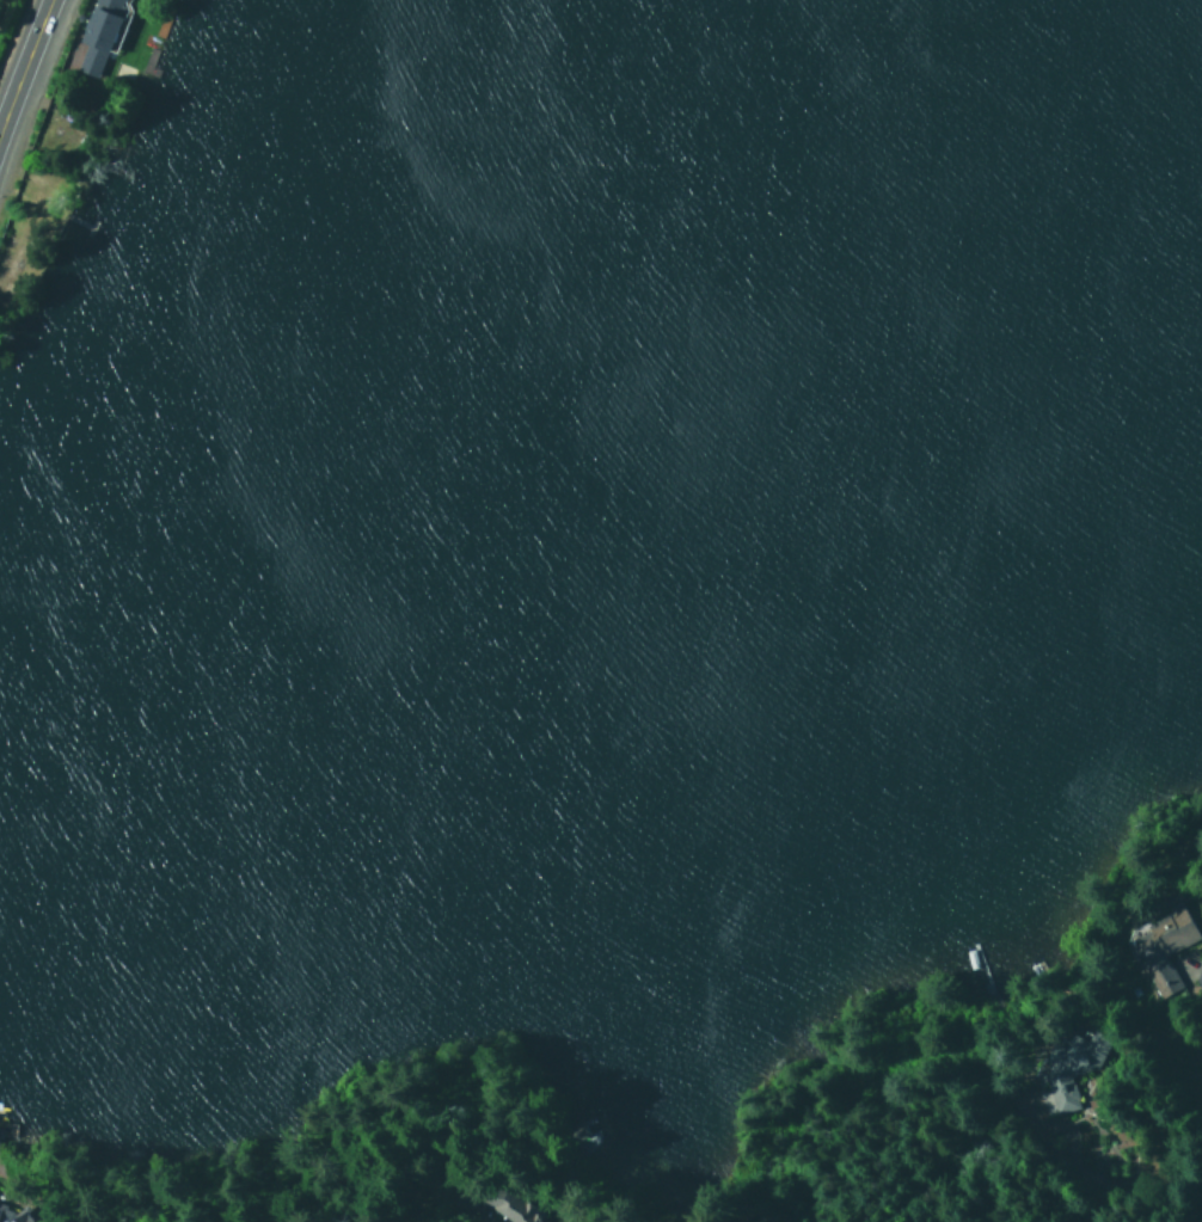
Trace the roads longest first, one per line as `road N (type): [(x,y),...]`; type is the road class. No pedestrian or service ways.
road 1 (trunk): [(0,123),(48,0)]

